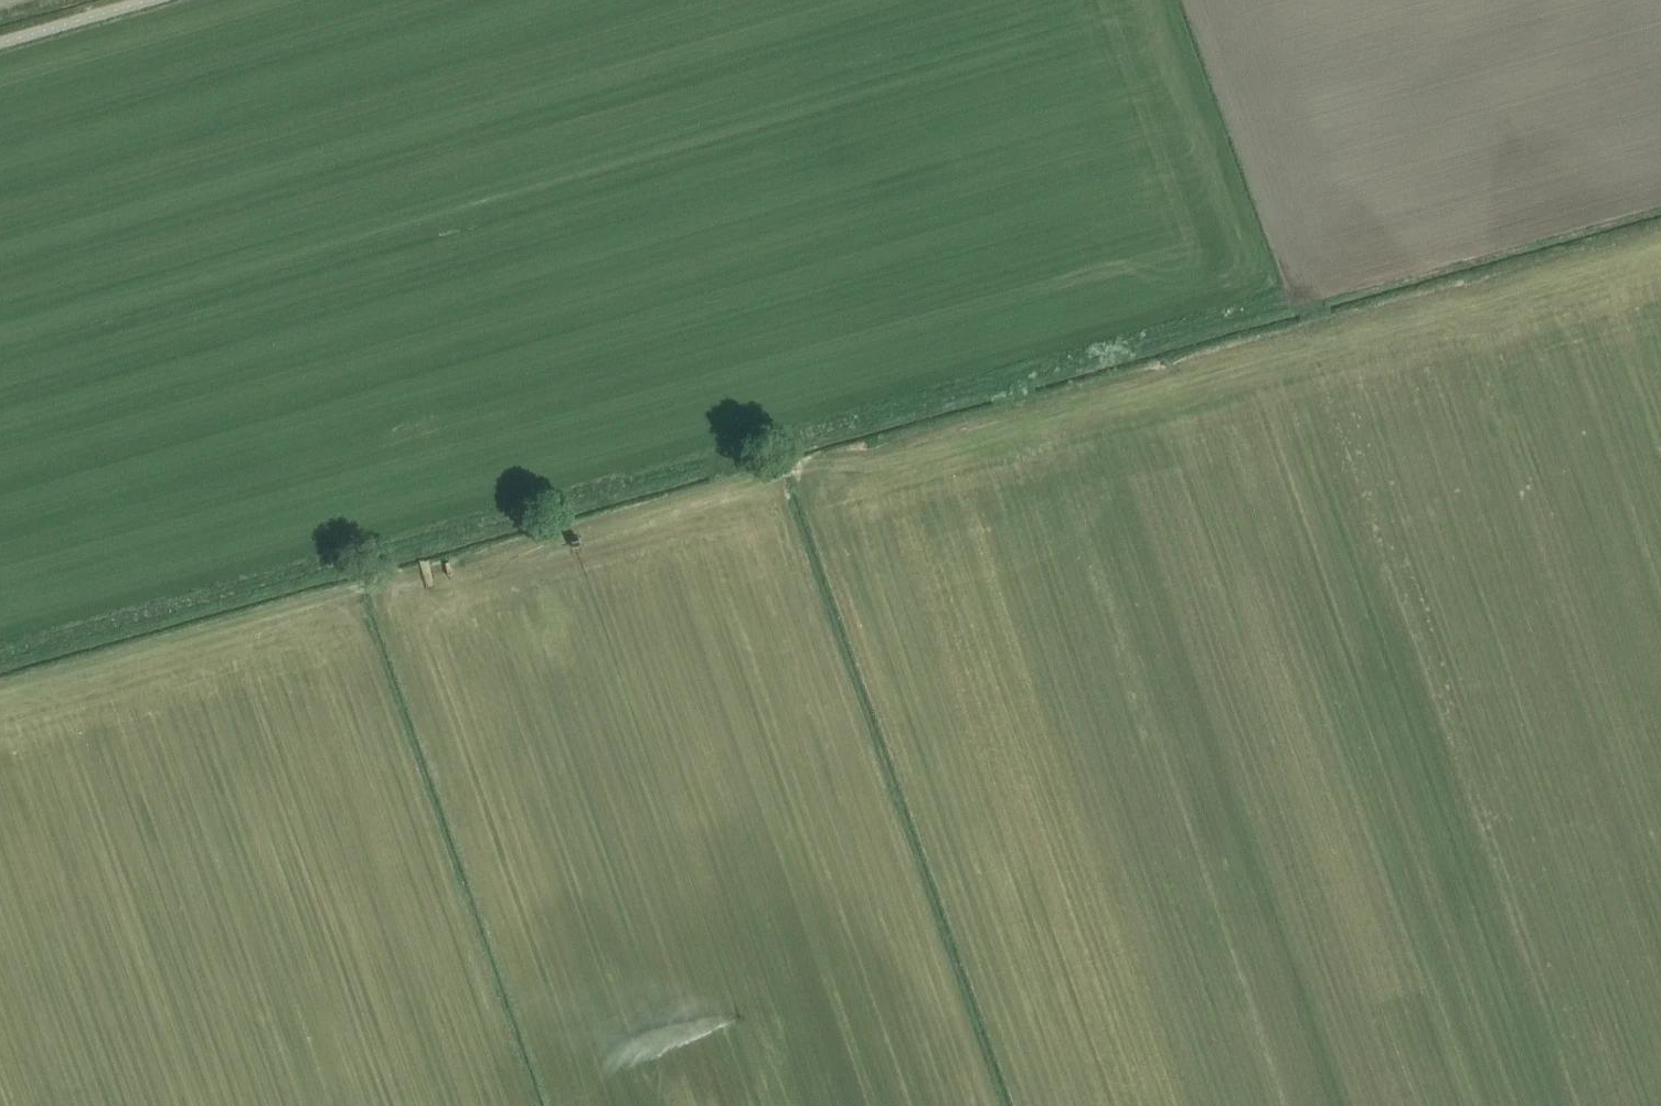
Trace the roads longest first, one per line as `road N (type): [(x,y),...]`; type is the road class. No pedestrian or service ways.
road 1 (track): [(1660,238),(1316,334),(1294,298),(0,655)]

